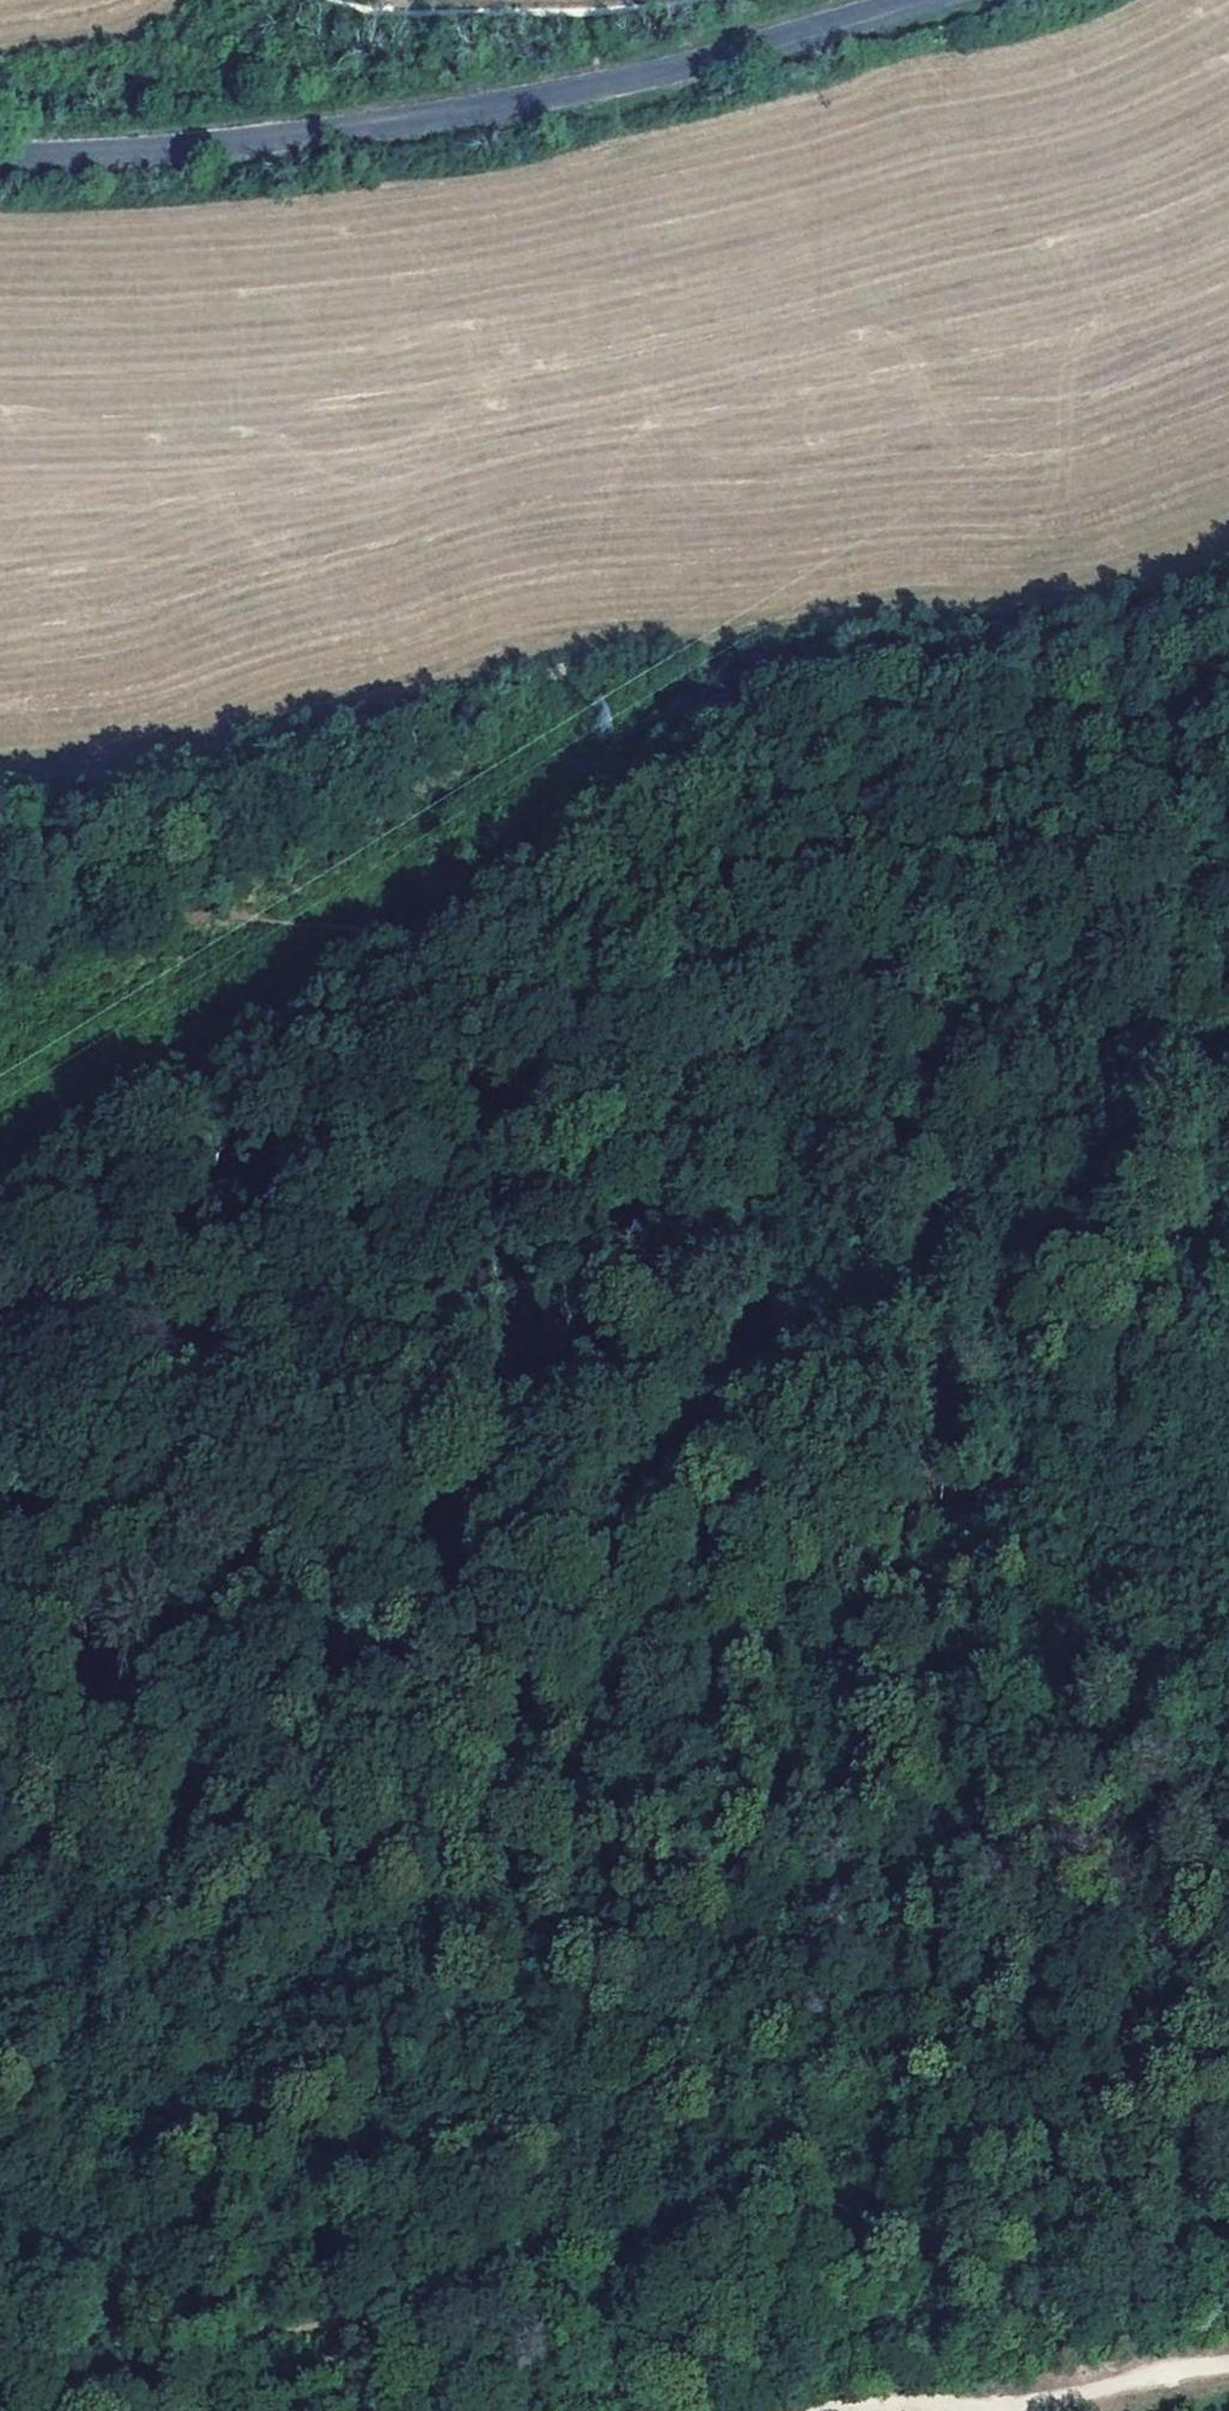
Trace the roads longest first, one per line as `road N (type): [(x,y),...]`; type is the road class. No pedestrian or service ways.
road 1 (tertiary): [(0,158),(270,139),(530,97),(686,65),(920,0)]
road 2 (track): [(745,2410),(988,2406),(1228,2363)]

